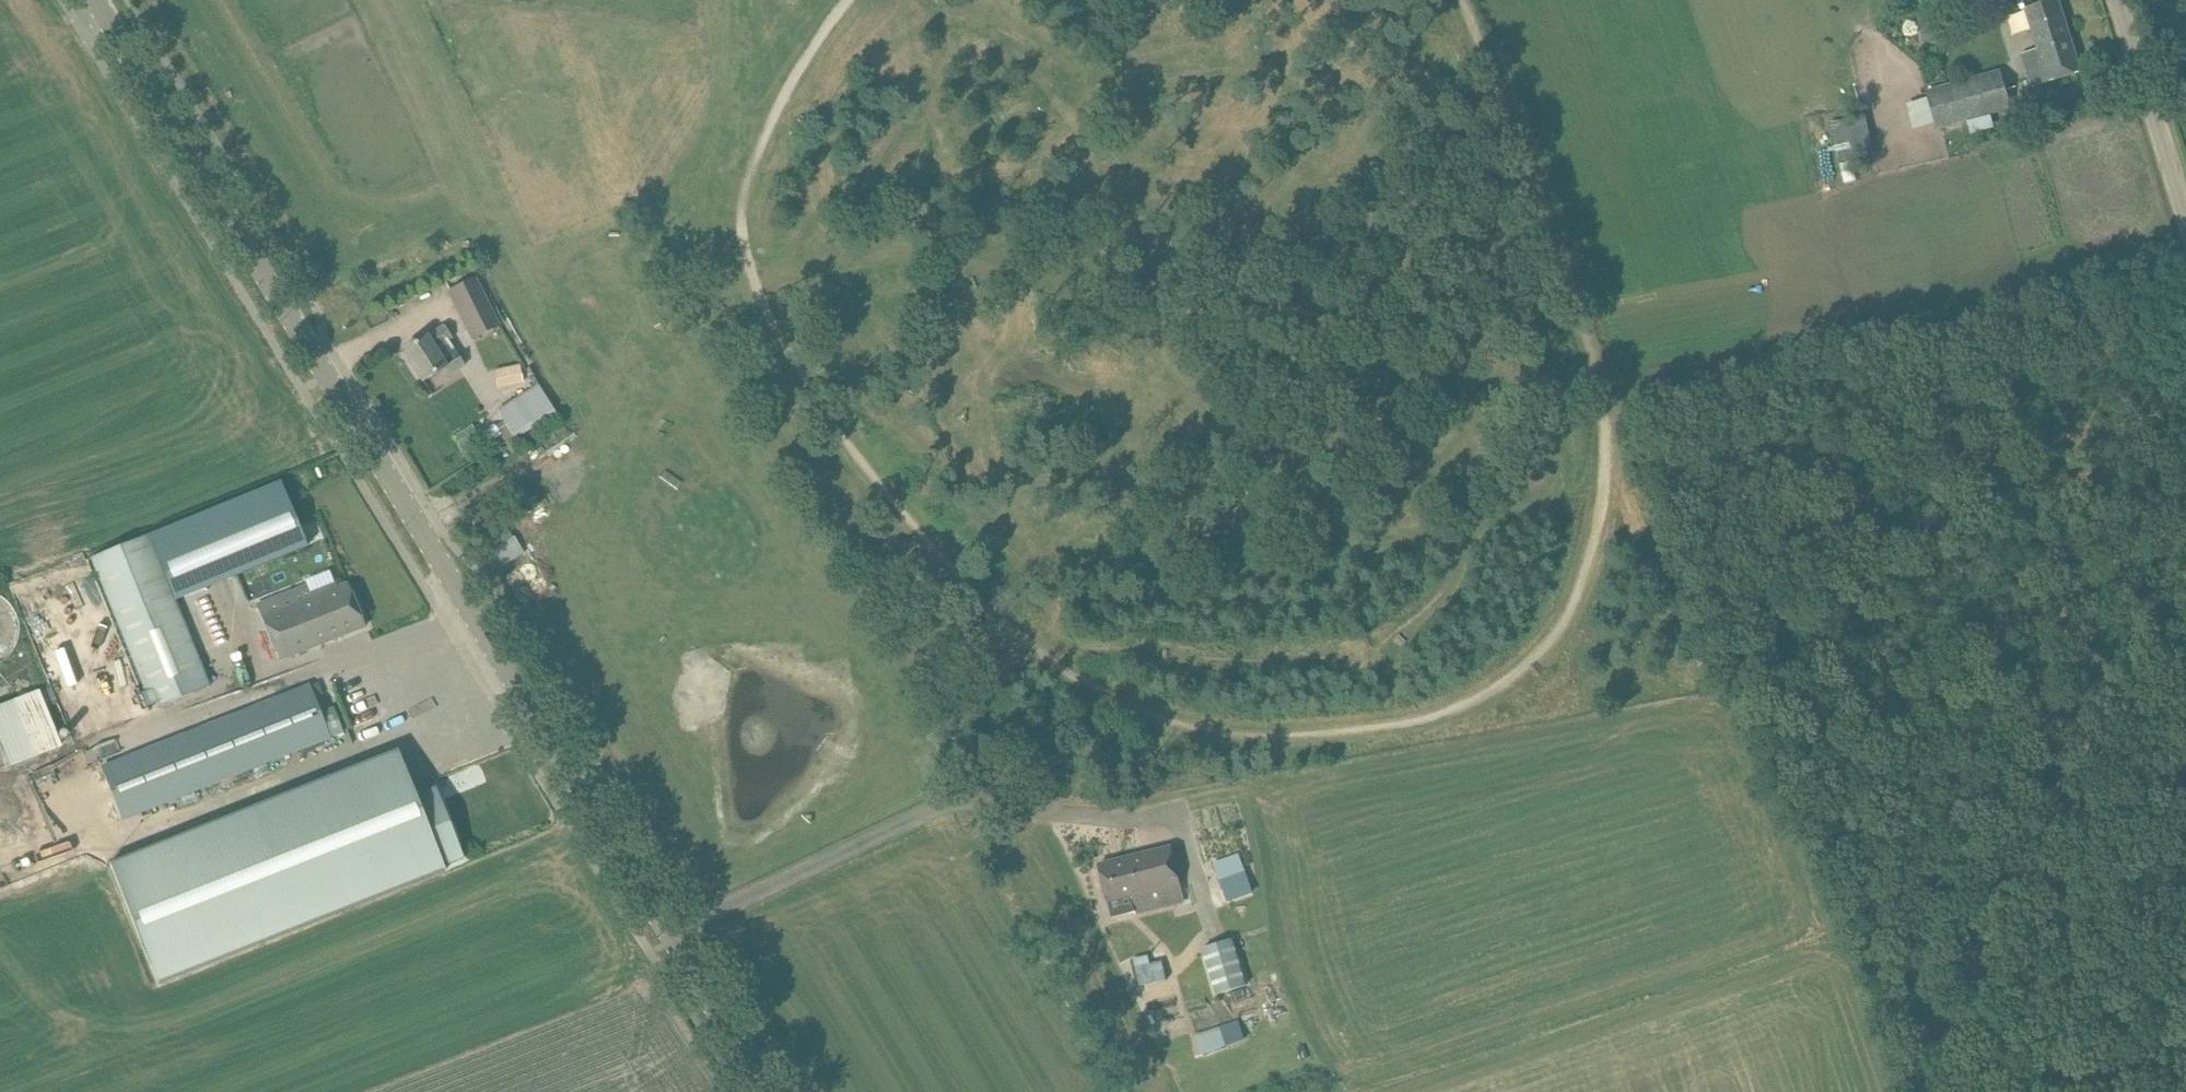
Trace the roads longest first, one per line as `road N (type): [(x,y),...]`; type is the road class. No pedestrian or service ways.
road 1 (track): [(1462,0),(1593,353),(1610,463),(1590,569),(1568,626),(1537,661),(1477,703),(1316,737),(1261,736),(1159,719),(1061,668),(964,587),(825,412),(753,285),(740,231)]
road 2 (tertiary): [(767,1091),(97,0)]
road 3 (track): [(415,519),(567,426),(694,261),(716,192),(721,0)]
road 4 (track): [(716,192),(754,157),(814,42),(847,0)]
road 5 (unclassified): [(2185,220),(2117,0)]
road 6 (track): [(716,192),(734,154),(746,0)]

